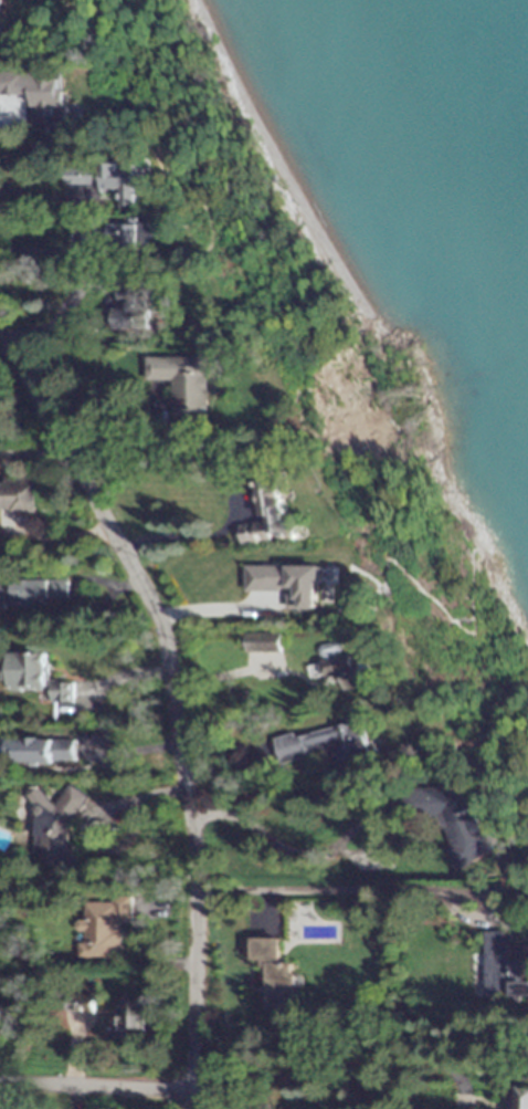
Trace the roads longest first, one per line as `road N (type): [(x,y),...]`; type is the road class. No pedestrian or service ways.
road 1 (residential): [(196,861),(163,640),(0,336)]
road 2 (tertiary): [(193,1108),(196,861)]
road 3 (residential): [(0,1080),(193,1090)]

